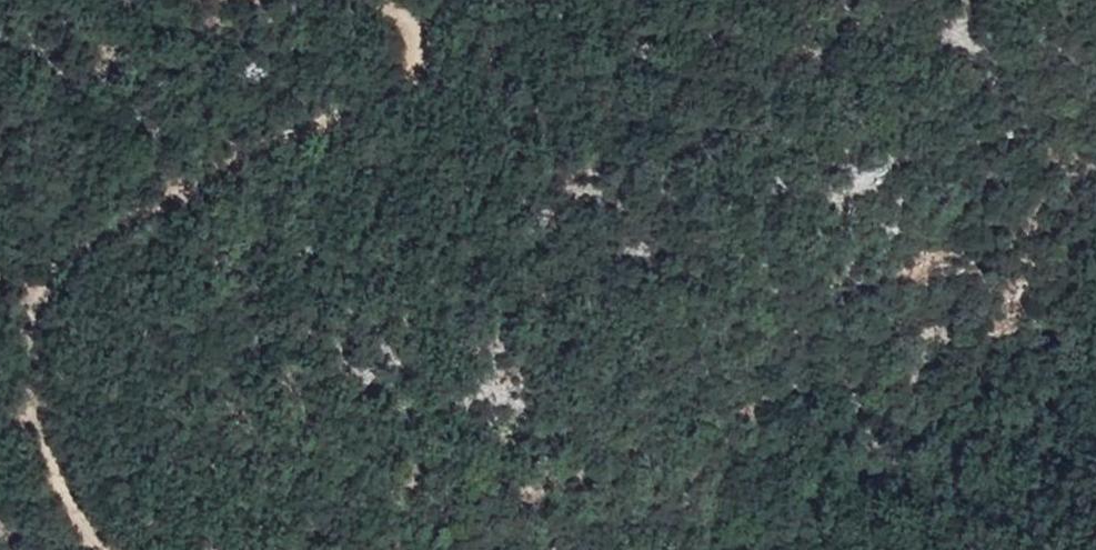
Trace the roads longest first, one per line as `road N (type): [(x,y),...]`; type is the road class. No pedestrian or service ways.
road 1 (track): [(101,549),(50,468),(31,329),(48,260),(109,212),(202,182),(390,88),(413,41),(399,3),(382,0)]

